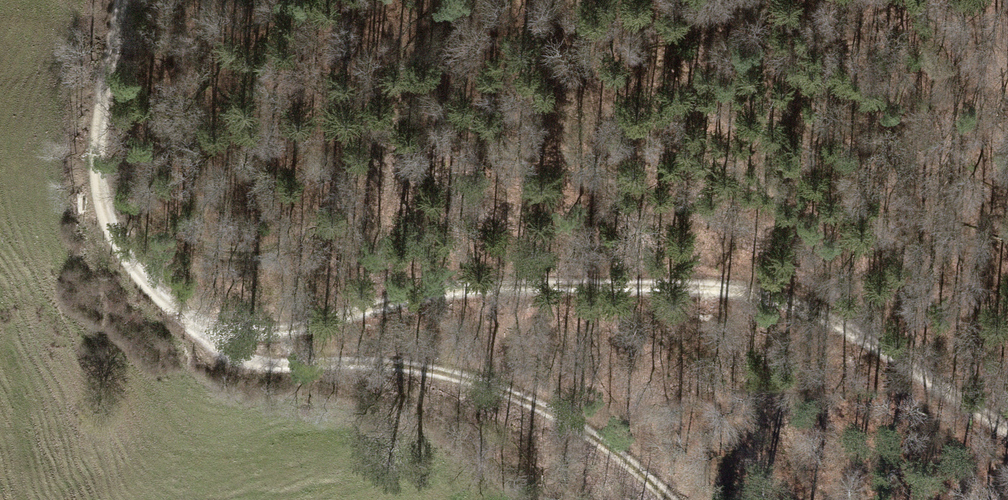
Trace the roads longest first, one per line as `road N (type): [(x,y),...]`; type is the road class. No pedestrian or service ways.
road 1 (track): [(127,0),(97,140),(98,210),(138,281),(198,339),(499,279),(749,289),(838,319),(1007,434)]
road 2 (track): [(473,0),(338,212),(298,238),(223,252),(185,235),(152,209),(97,140)]
road 3 (track): [(198,339),(256,358),(450,363),(539,401),(615,448),(670,499)]

